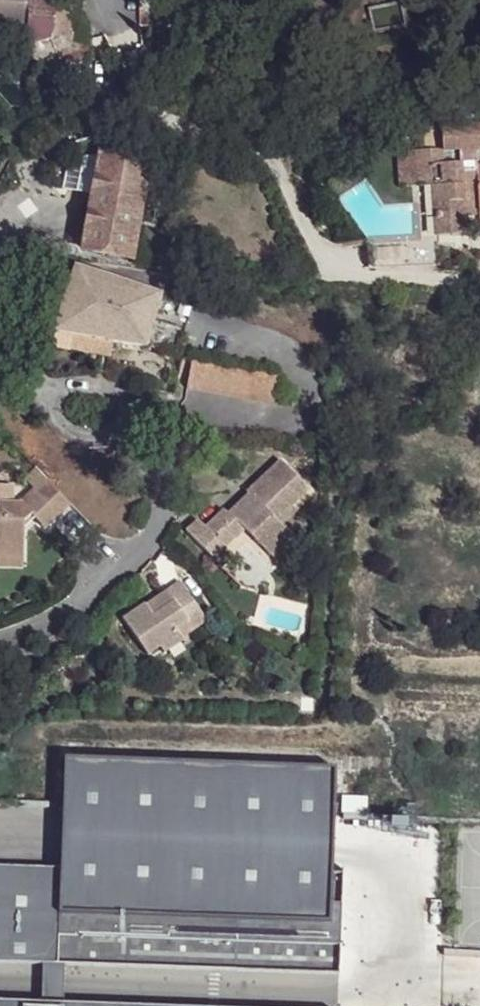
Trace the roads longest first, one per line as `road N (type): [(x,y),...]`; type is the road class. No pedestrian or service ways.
road 1 (residential): [(120,568),(0,635)]

